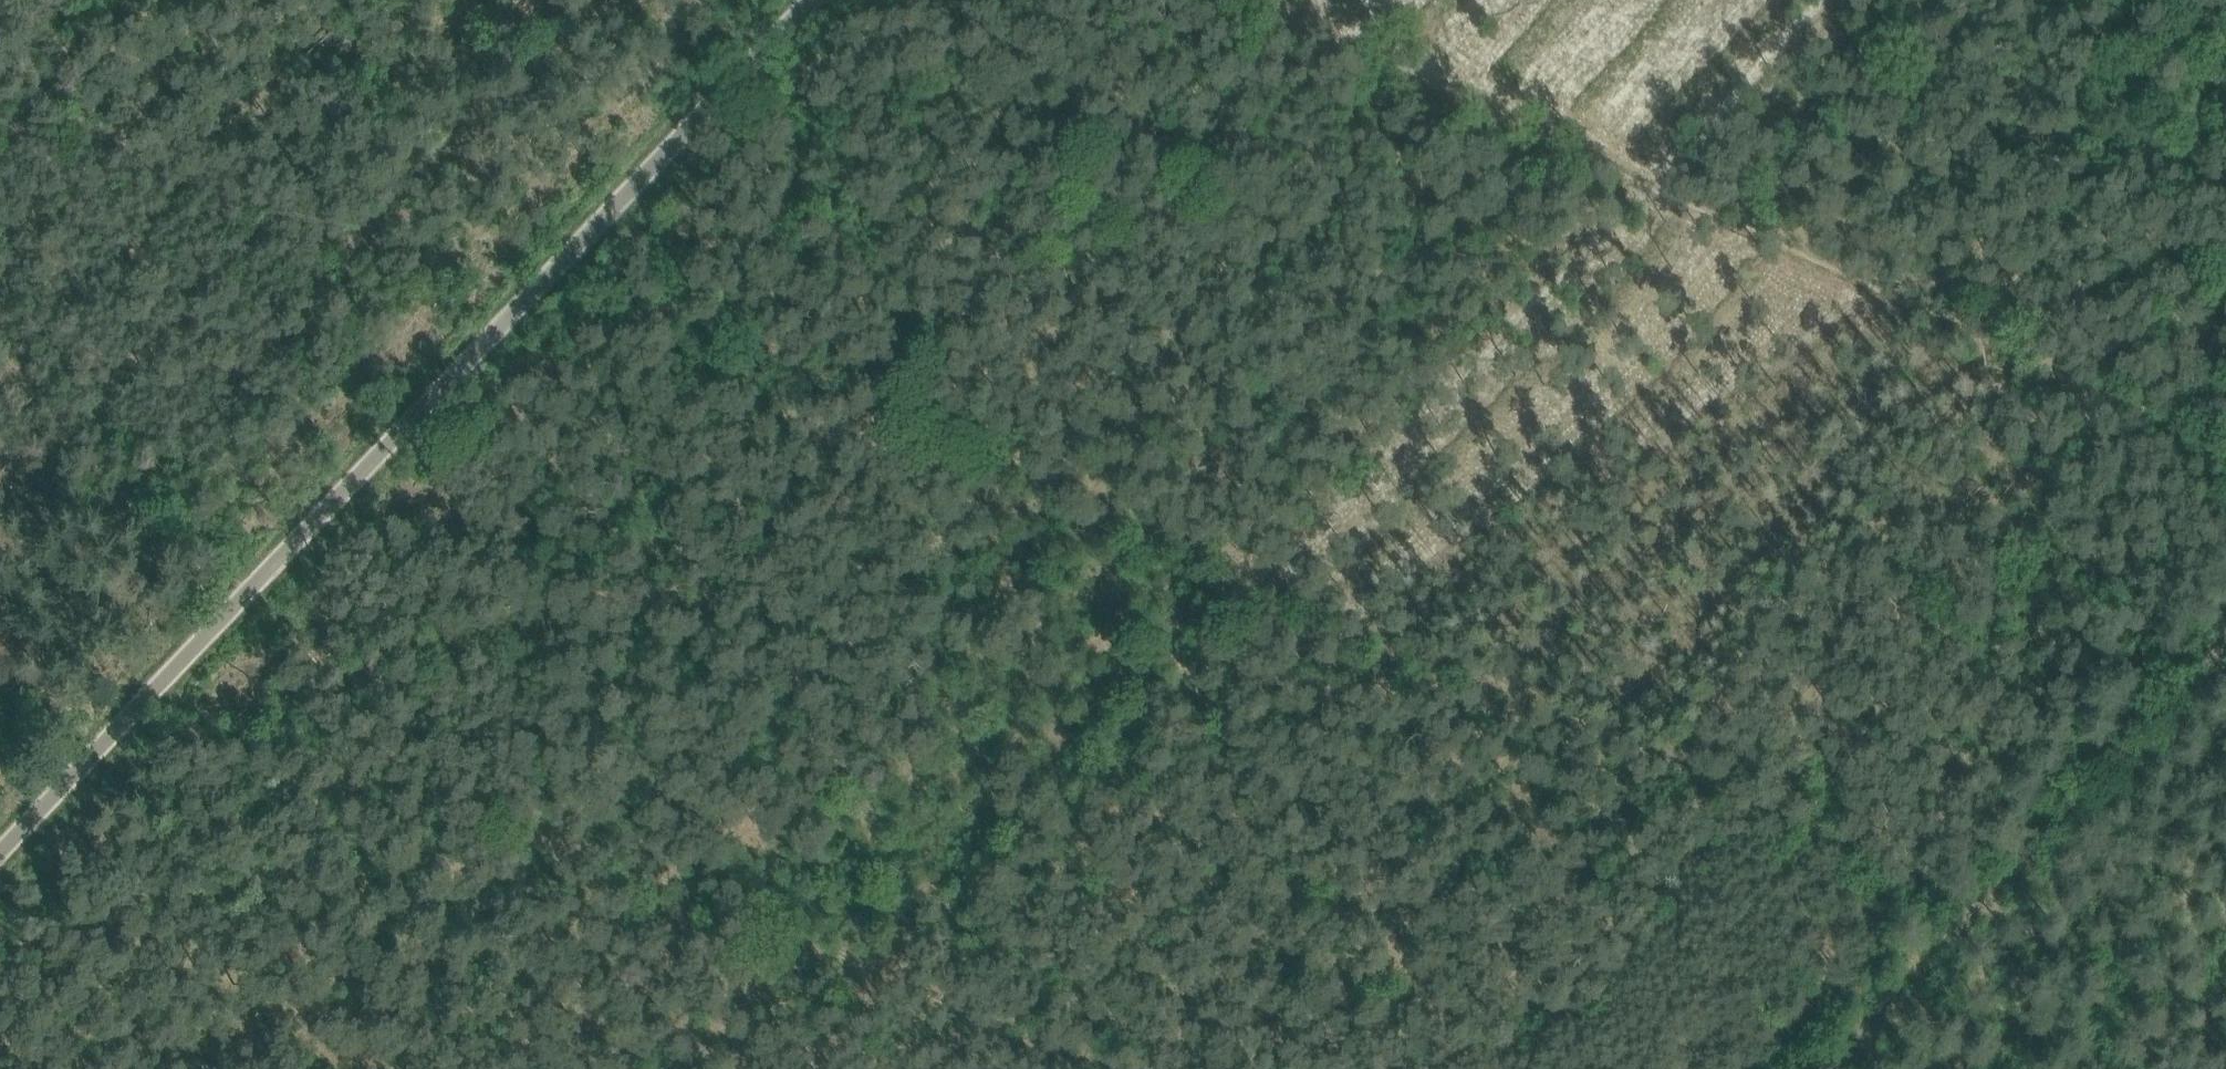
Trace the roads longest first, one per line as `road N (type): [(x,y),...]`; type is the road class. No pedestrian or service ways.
road 1 (unclassified): [(0,843),(804,0)]

